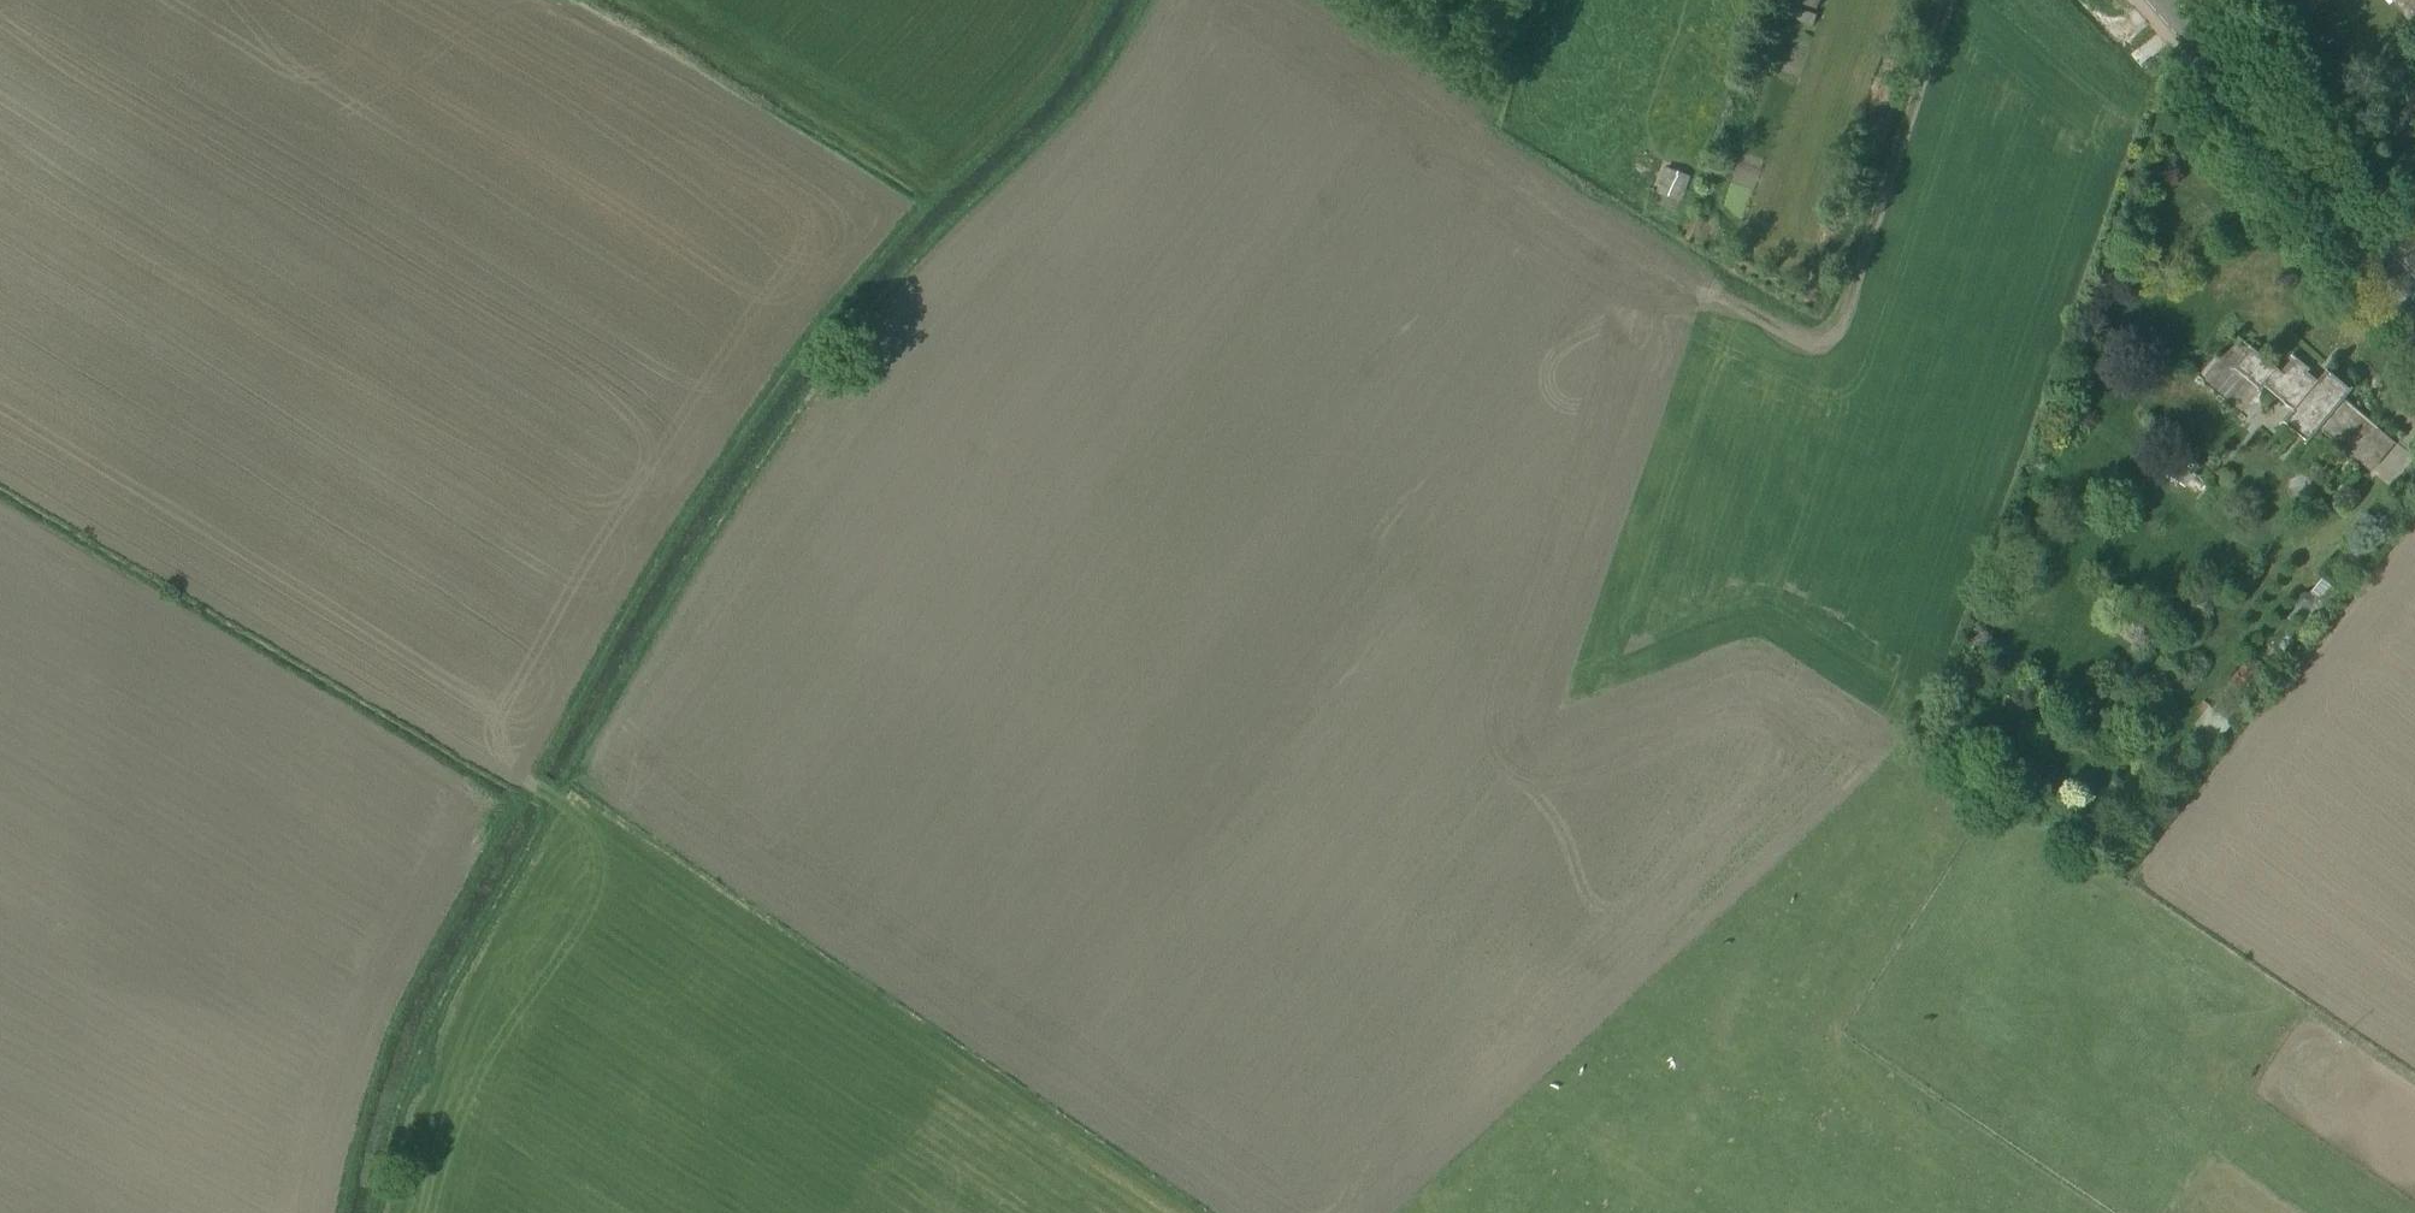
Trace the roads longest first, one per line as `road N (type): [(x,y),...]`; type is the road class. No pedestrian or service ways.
road 1 (tertiary): [(2163,0),(2414,295)]

